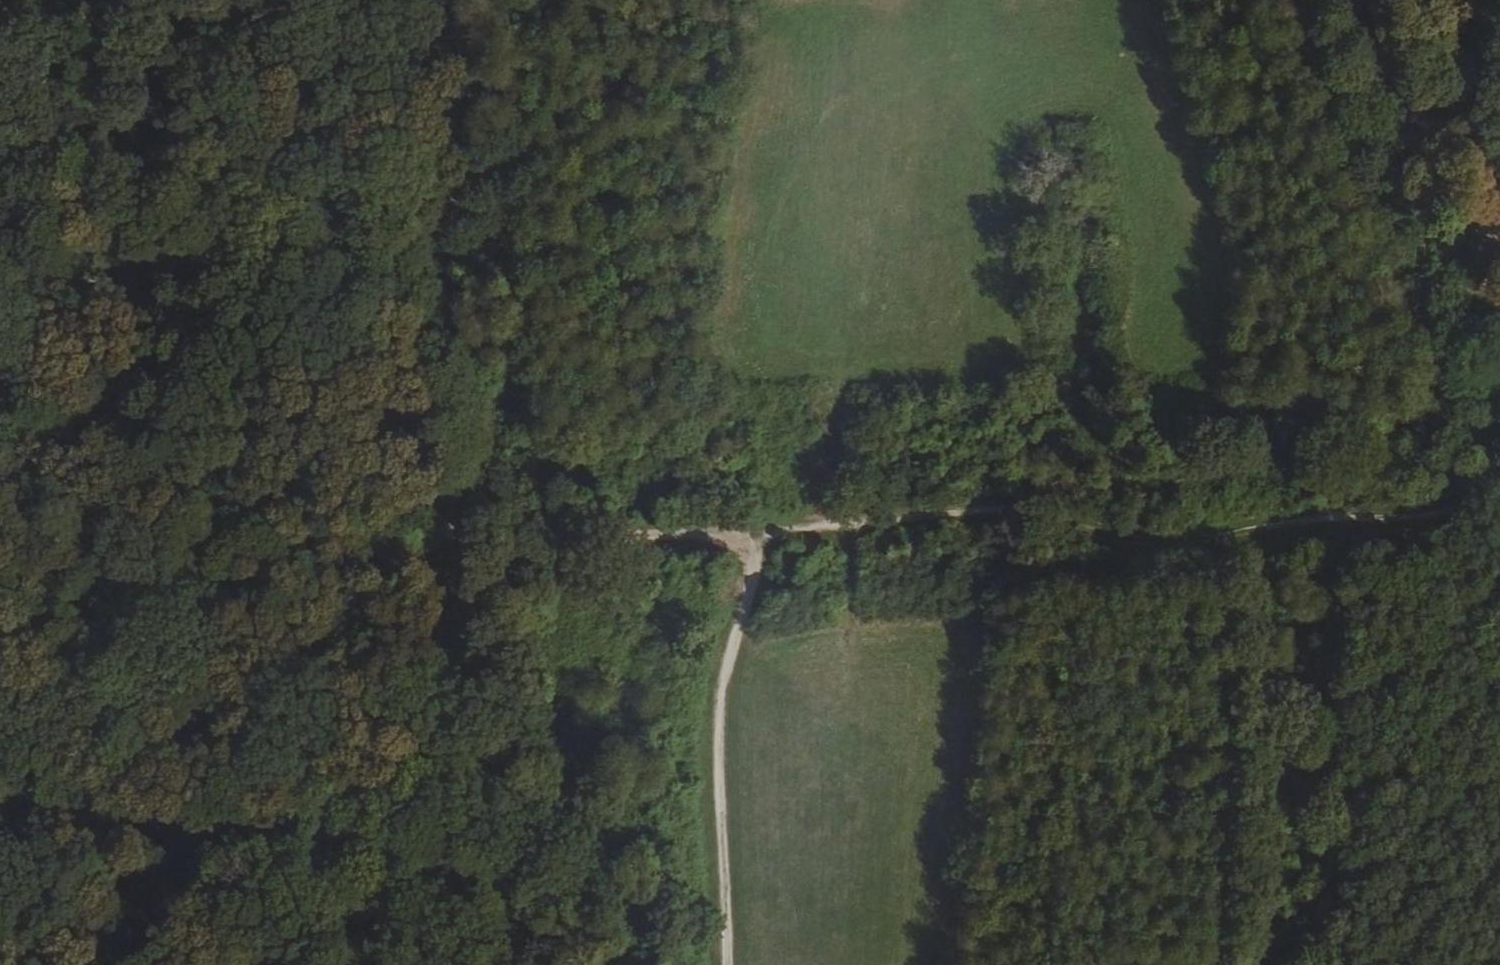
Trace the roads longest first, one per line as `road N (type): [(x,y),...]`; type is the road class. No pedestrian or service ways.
road 1 (track): [(761,538),(997,510),(1110,539),(1187,544),(1320,524),(1452,517),(1499,504)]
road 2 (track): [(0,788),(248,819),(385,801),(427,769),(449,719),(460,628),(456,543)]
road 3 (track): [(456,543),(450,188),(468,0)]
road 4 (track): [(727,964),(720,709),(761,538)]
road 5 (track): [(456,543),(596,544),(728,531),(761,538)]
road 6 (track): [(1385,0),(1499,272)]

